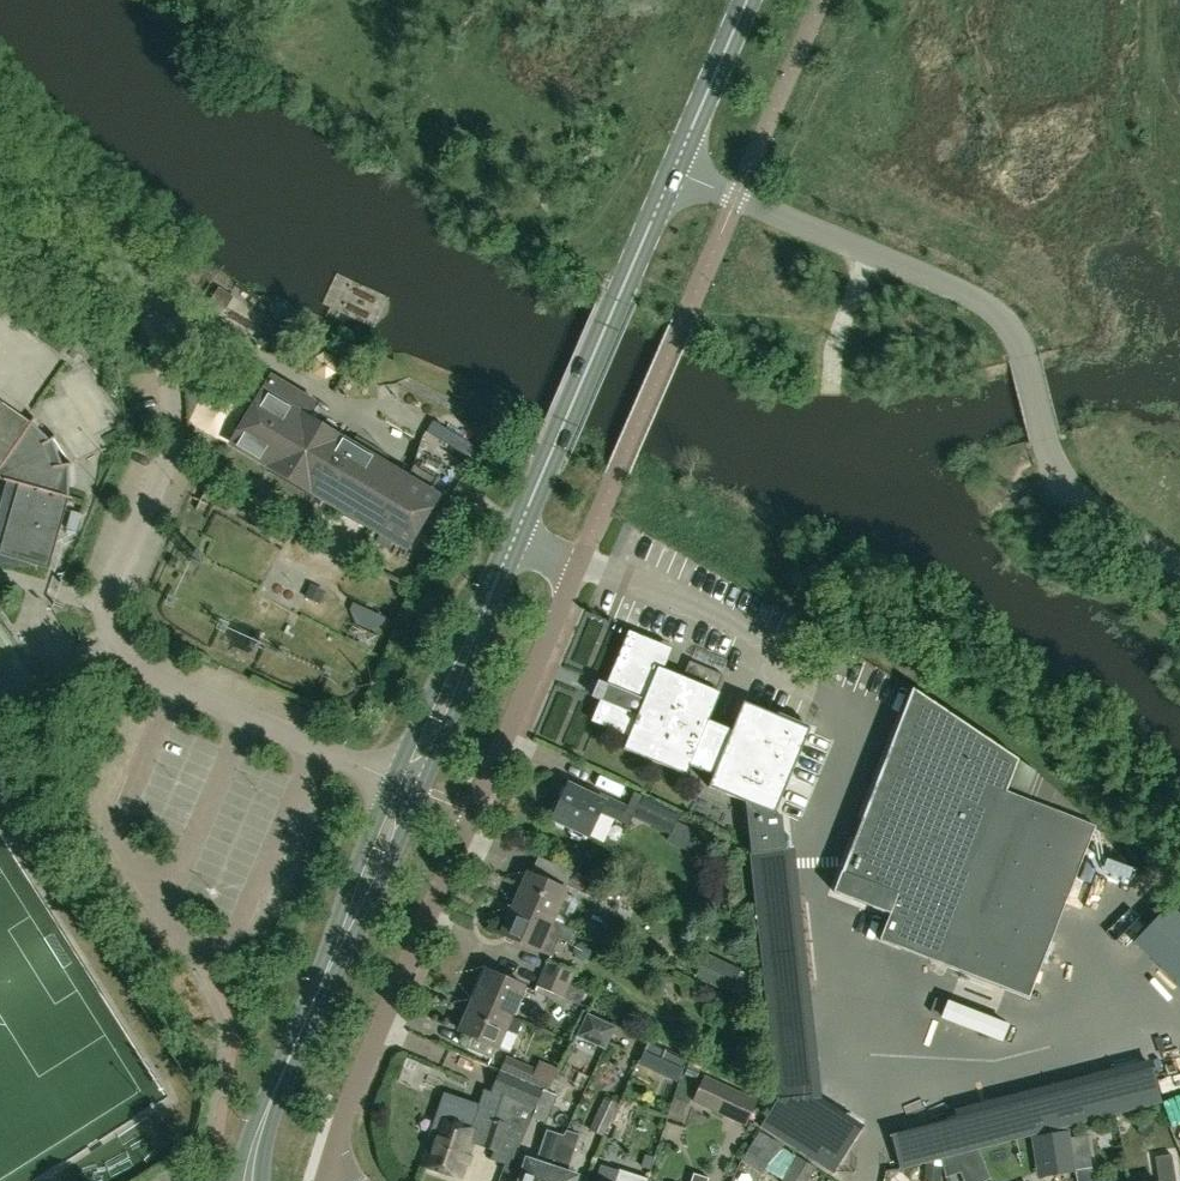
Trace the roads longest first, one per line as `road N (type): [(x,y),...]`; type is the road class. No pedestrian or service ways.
road 1 (residential): [(351,1180),(337,1154),(337,1118),(578,559),(516,539)]
road 2 (unclassified): [(410,791),(146,672),(123,653),(109,607),(175,426),(162,317)]
road 3 (unclassified): [(1179,572),(1097,513),(1054,469),(1024,355),(1001,321),(942,283),(737,198)]
road 4 (tertiary): [(252,1180),(277,1081),(410,791)]
road 5 (tertiary): [(516,539),(674,170)]
road 6 (tertiary): [(410,791),(516,539)]
road 7 (tertiary): [(674,170),(748,0)]
road 8 (track): [(869,254),(843,318),(830,381)]

